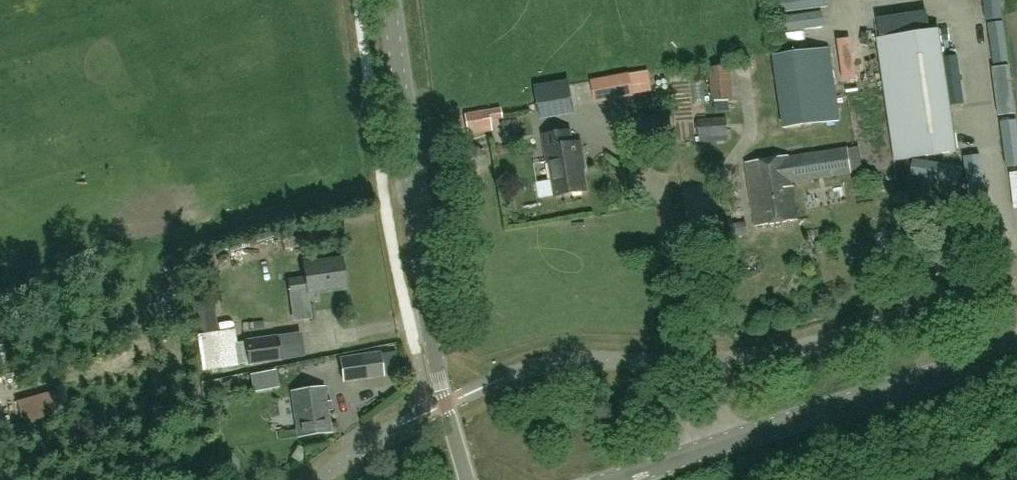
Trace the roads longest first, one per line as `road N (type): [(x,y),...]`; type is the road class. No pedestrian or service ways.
road 1 (tertiary): [(466,479),(434,342),(388,0)]
road 2 (tertiary): [(613,479),(1016,350)]

